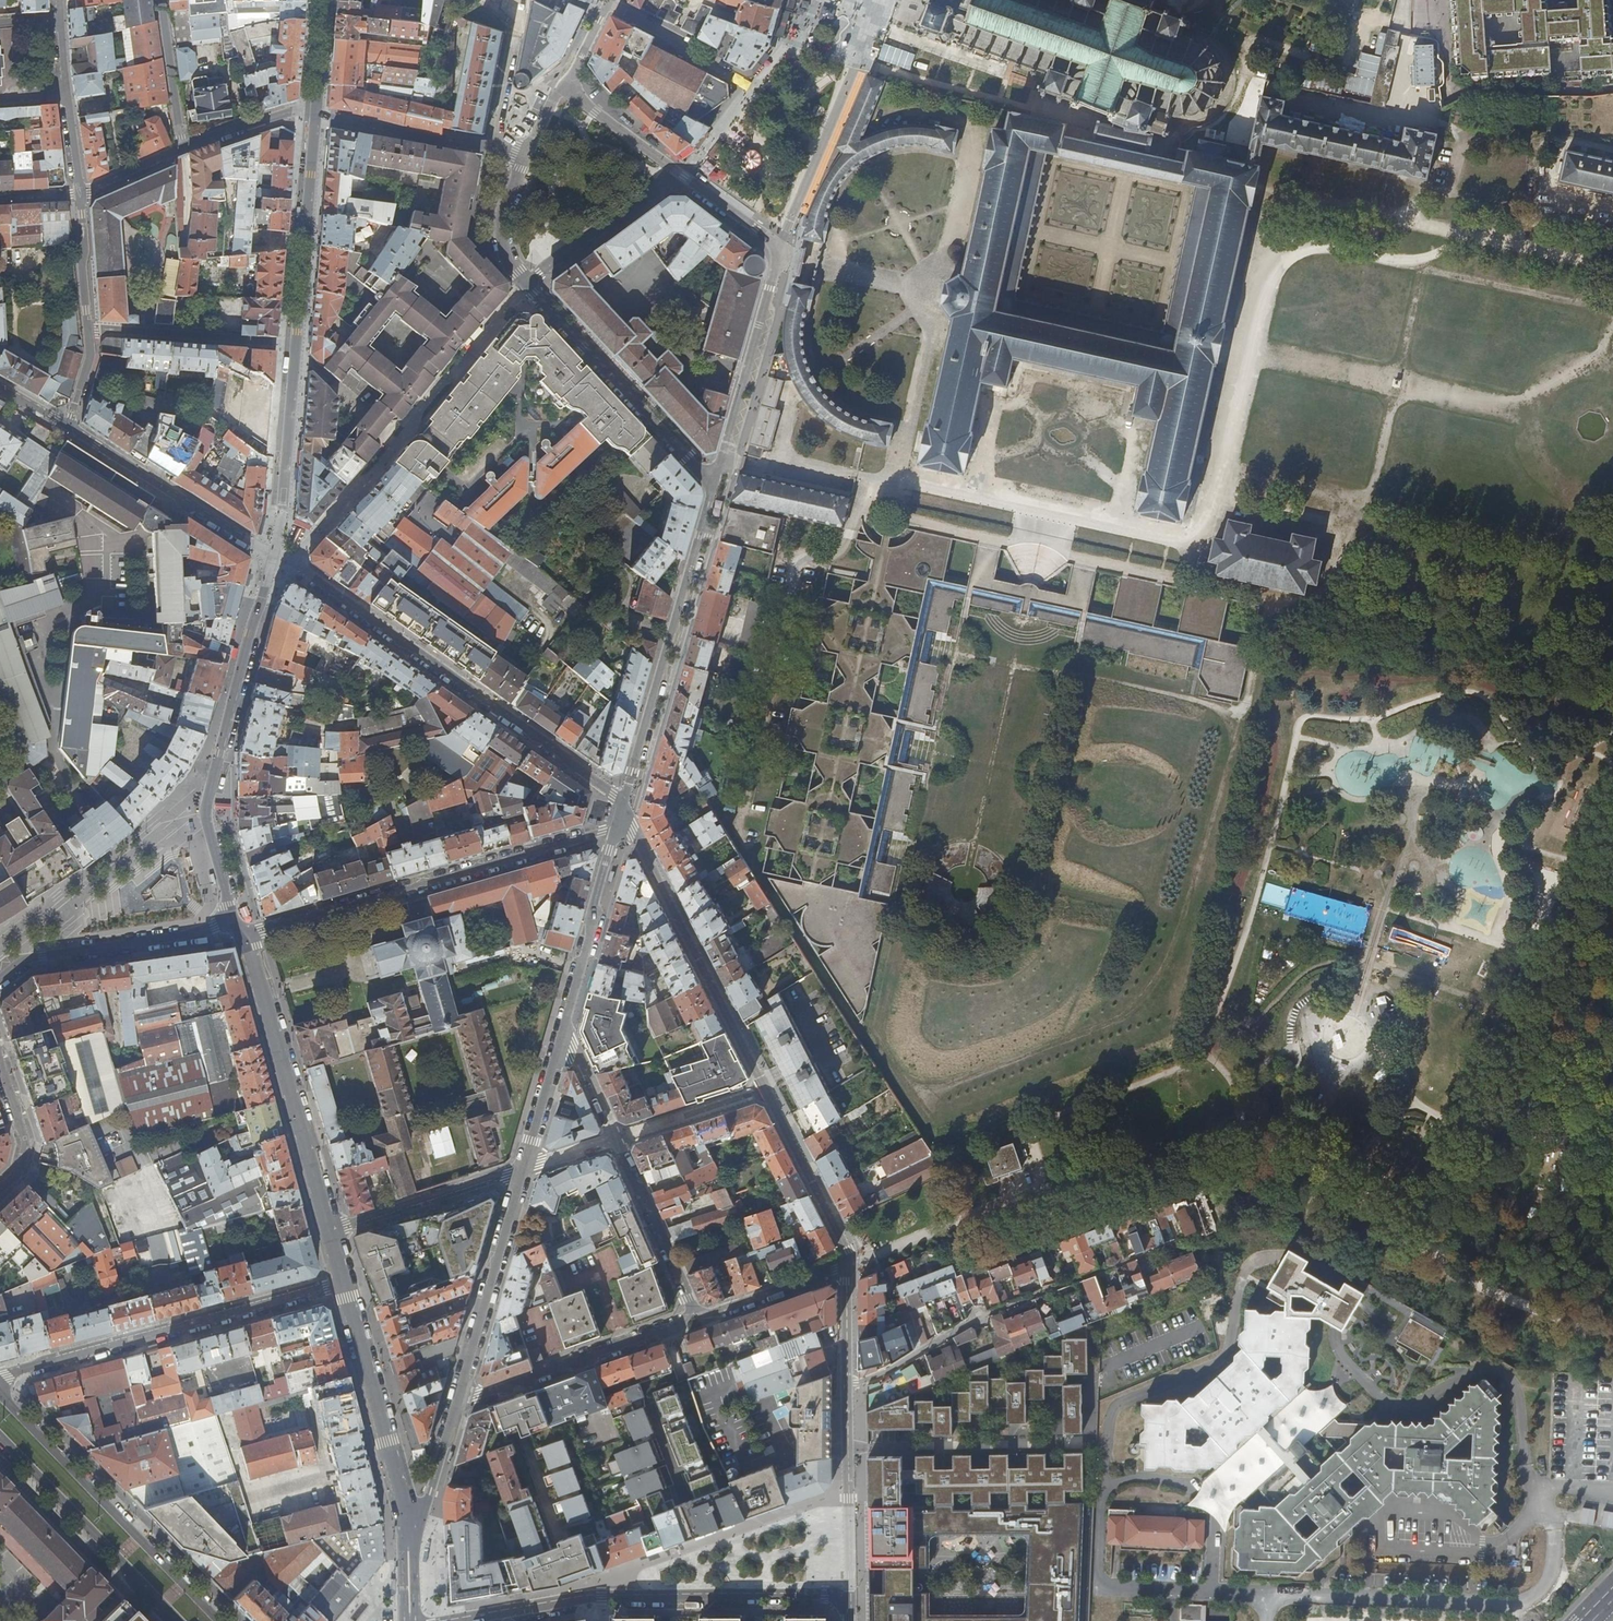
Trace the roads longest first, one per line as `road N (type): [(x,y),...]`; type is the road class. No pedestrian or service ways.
road 1 (residential): [(624,804),(291,563)]
road 2 (residential): [(462,1620),(590,1598),(852,1596)]
road 3 (residential): [(240,930),(617,832)]
road 4 (residential): [(272,558),(206,816),(240,930)]
road 5 (residential): [(715,492),(782,245),(680,173)]
road 6 (residential): [(1185,1238),(976,1318),(885,1373),(847,1385)]
road 7 (residential): [(525,286),(291,563)]
road 8 (residential): [(0,1377),(345,1284)]
road 9 (residential): [(624,804),(715,492)]
road 10 (tertiary): [(222,1620),(0,1392)]
road 11 (residential): [(240,930),(331,1230)]
road 12 (residential): [(617,832),(639,843),(764,1088)]
road 13 (residential): [(345,1284),(409,1518),(410,1562)]
road 14 (residential): [(715,492),(525,286)]
road 15 (residential): [(457,1405),(684,1323),(693,1310)]
road 16 (tertiary): [(0,1435),(177,1620)]
road 17 (residential): [(315,116),(298,111),(183,145),(79,194)]
road 18 (residential): [(0,979),(25,958),(240,930)]
road 19 (residential): [(457,1405),(525,1167)]
road 20 (residential): [(66,430),(272,558)]
road 21 (residential): [(315,116),(296,347)]
road 22 (residential): [(561,1044),(617,832)]
road 23 (residential): [(528,158),(315,116)]
road 24 (residential): [(296,347),(272,558)]
road 25 (residential): [(847,1385),(852,1596)]
road 26 (residential): [(91,330),(296,347)]
road 27 (residential): [(525,1167),(331,1230)]
road 28 (residential): [(764,1088),(849,1249),(848,1266)]
road 29 (residential): [(59,0),(79,194)]
road 30 (residential): [(680,173),(525,286)]
road 31 (residential): [(693,1310),(615,1137)]
road 32 (residential): [(848,1266),(706,1315),(693,1310)]
road 33 (residential): [(410,1562),(457,1405)]
road 34 (residential): [(615,1137),(764,1088)]
road 35 (residential): [(680,173),(565,89)]
road 36 (residential): [(525,286),(506,256),(501,225),(528,158)]
road 37 (residential): [(79,194),(91,330)]
road 38 (residential): [(0,1069),(26,1155),(0,1190)]
road 39 (residential): [(525,1167),(561,1044)]

